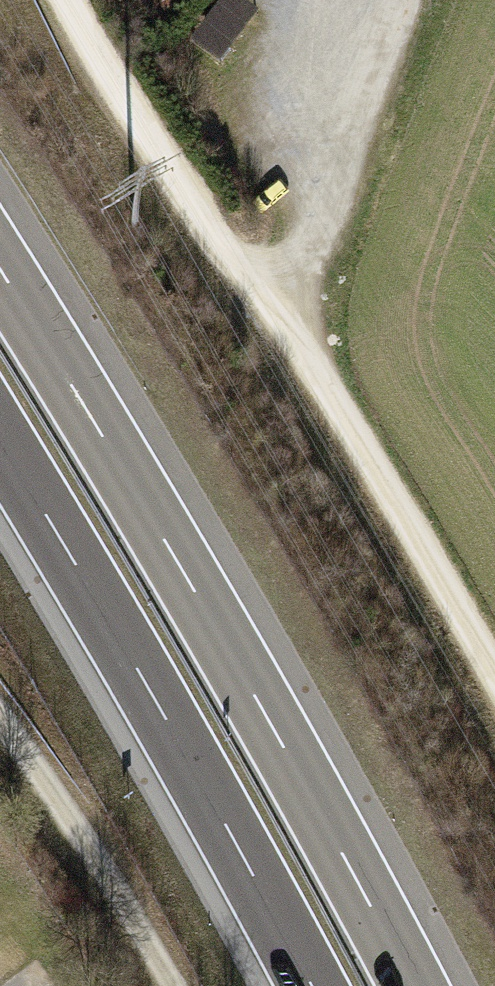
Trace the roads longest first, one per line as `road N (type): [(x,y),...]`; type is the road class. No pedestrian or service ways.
road 1 (motorway): [(413,985),(185,576),(0,271)]
road 2 (track): [(67,0),(208,232),(290,331),(397,498),(494,677)]
road 3 (motorway): [(0,441),(311,985)]
road 4 (track): [(0,725),(59,804),(169,985)]

